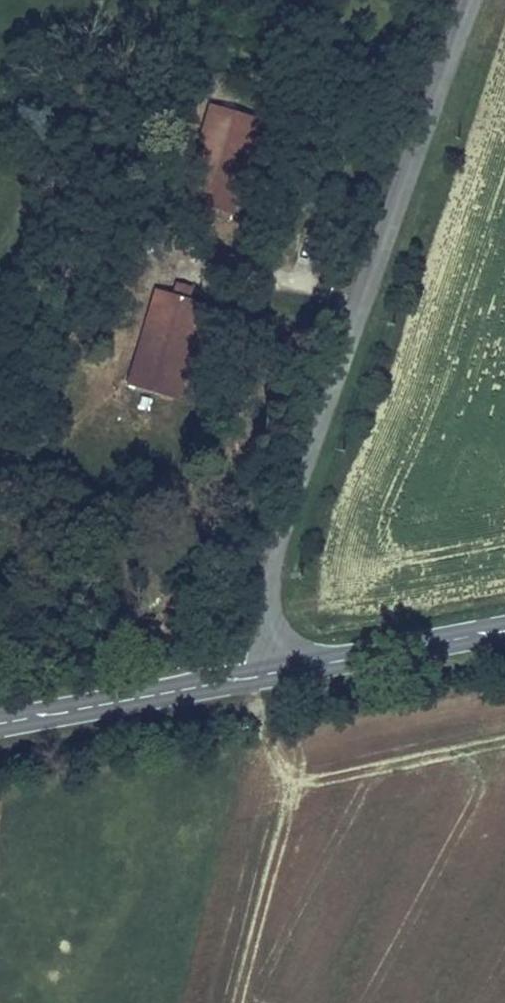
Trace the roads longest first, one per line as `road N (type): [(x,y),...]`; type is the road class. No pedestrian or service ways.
road 1 (tertiary): [(471,0),(276,542),(253,618),(254,678)]
road 2 (primary): [(0,725),(254,678)]
road 3 (primary): [(254,678),(504,632)]

